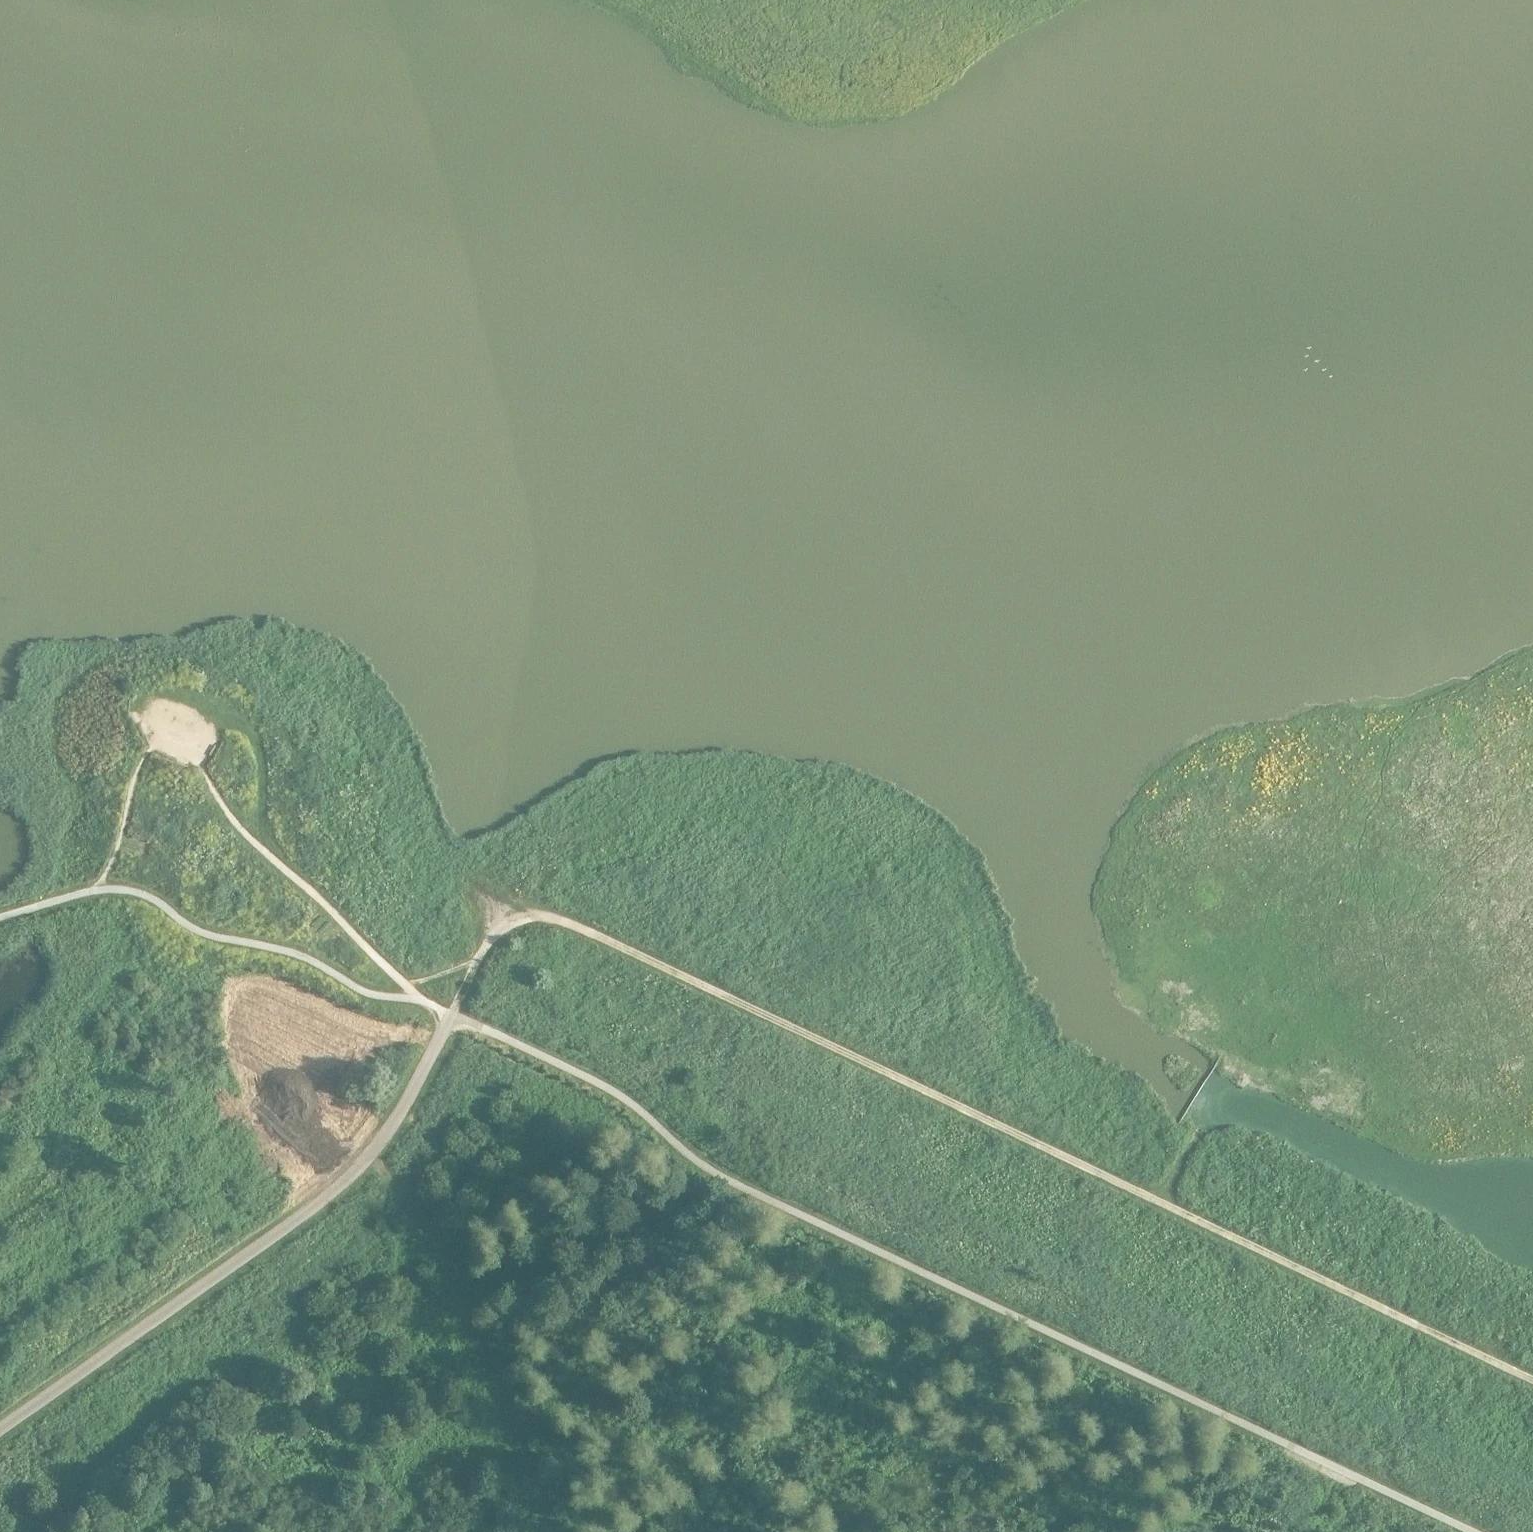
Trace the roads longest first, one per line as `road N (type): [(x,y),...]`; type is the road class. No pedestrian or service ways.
road 1 (track): [(1162,1202),(1231,1086)]

